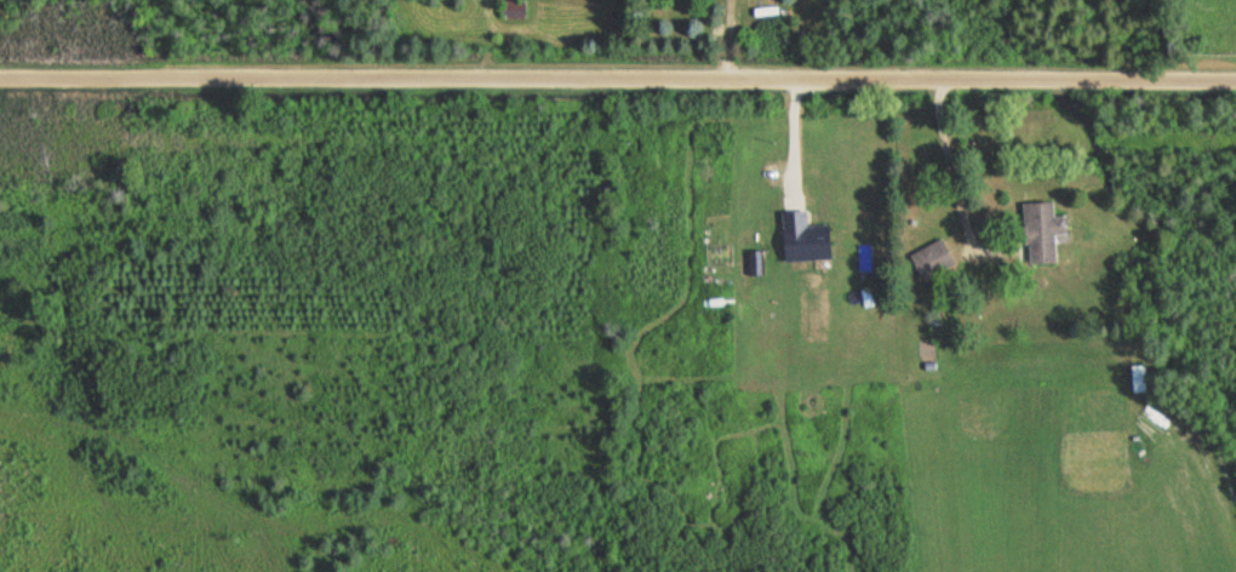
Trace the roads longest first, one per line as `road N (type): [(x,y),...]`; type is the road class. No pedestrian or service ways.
road 1 (residential): [(0,79),(1235,77)]

